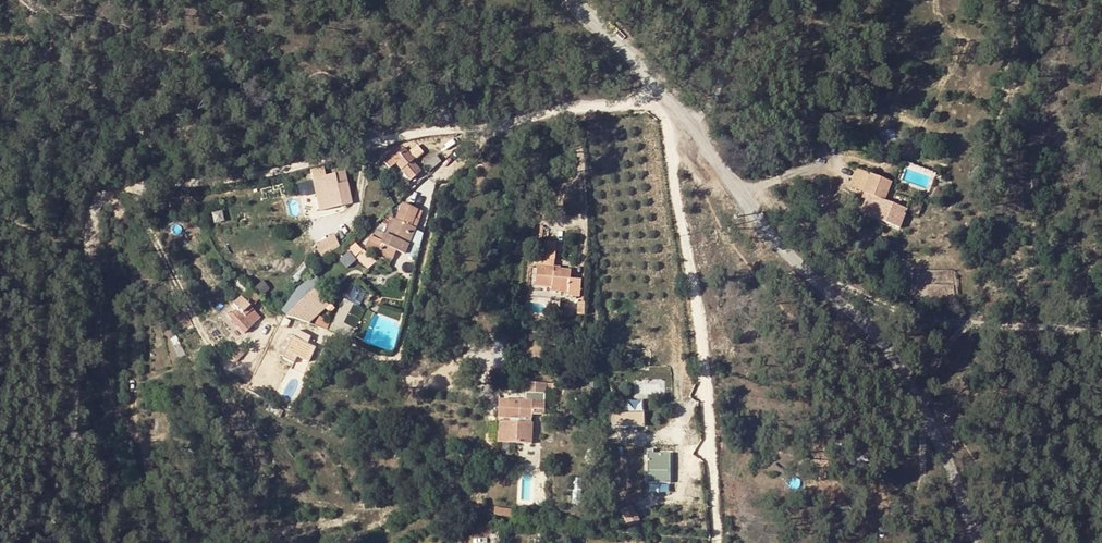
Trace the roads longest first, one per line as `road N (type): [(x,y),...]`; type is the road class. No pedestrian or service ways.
road 1 (residential): [(514,121),(400,135),(276,171),(109,191),(91,235),(83,356),(53,522),(57,542)]
road 2 (unclassified): [(672,107),(785,249),(861,320),(937,439),(973,542)]
road 3 (residential): [(672,107),(670,157),(699,323),(718,542)]
road 4 (residential): [(666,100),(514,121)]
road 5 (unclassified): [(568,0),(666,100)]

